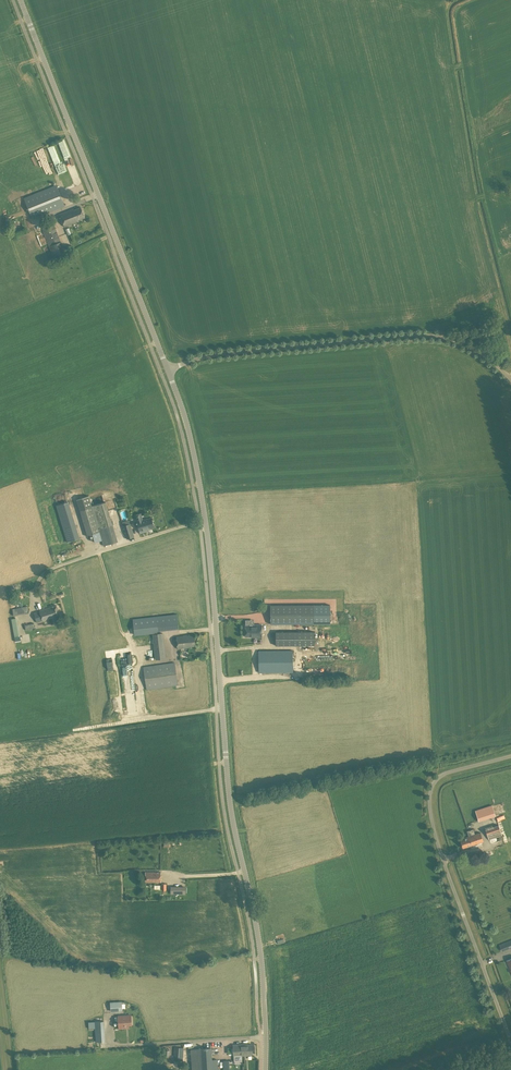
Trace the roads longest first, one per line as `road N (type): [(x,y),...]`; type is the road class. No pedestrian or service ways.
road 1 (tertiary): [(265,1069),(260,950),(230,800),(205,522),(168,369)]
road 2 (tertiary): [(168,369),(20,0)]
road 3 (unclassified): [(510,380),(472,347),(419,333),(220,354),(168,369)]
road 4 (unclassified): [(510,1042),(442,863),(429,799),(442,775),(510,756)]

